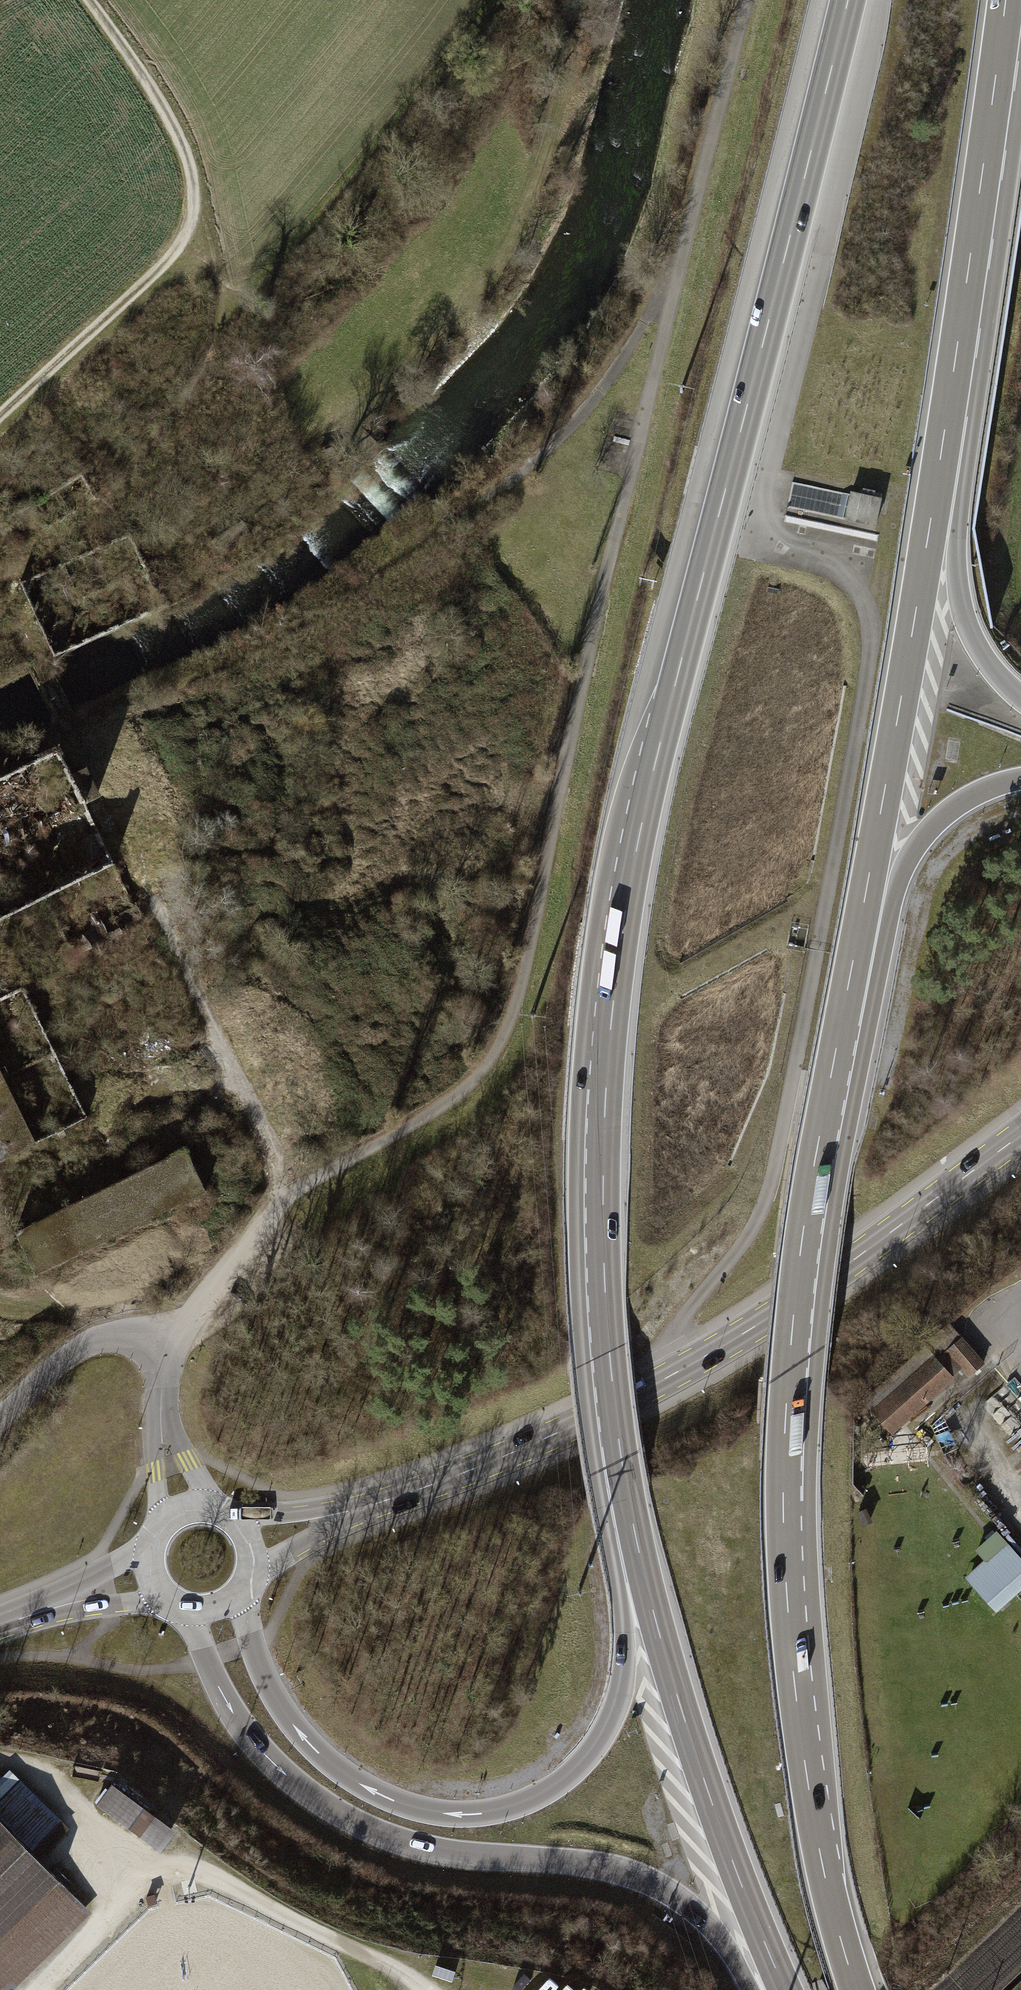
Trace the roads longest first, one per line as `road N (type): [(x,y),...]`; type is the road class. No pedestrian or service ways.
road 1 (motorway): [(846,0),(655,758),(622,923),(609,1019),(601,1231),(613,1404),(633,1529)]
road 2 (track): [(746,0),(680,257),(513,1018),(488,1064),(453,1098),(290,1193)]
road 3 (motorway): [(858,1989),(808,1780),(784,1510),(804,1227),(862,925)]
road 4 (track): [(220,290),(206,361),(141,463),(86,530),(20,565),(9,614),(290,1193)]
road 5 (secondary): [(250,1540),(432,1481),(709,1357),(1020,1138)]
road 6 (track): [(0,763),(259,645),(547,450),(611,380),(680,257)]
road 7 (motorway): [(189,1610),(218,1687),(251,1738),(337,1812),(425,1847),(583,1863),(648,1880),(700,1913),(769,1989)]
road 8 (motorway): [(633,1529),(624,1670),(603,1733),(559,1782),(481,1813),(395,1801),(324,1759),(268,1686),(240,1593)]
road 9 (motorway): [(862,925),(949,410)]
road 10 (motorway): [(633,1529),(704,1781),(785,1989)]
road 11 (track): [(369,403),(470,300),(511,238),(586,0)]
road 12 (motorway): [(949,410),(1006,0)]
road 13 (motorway): [(1020,697),(989,663),(964,617),(949,410)]
road 14 (track): [(87,0),(149,83),(183,145),(195,194),(191,233)]
road 15 (track): [(0,415),(191,233)]
road 16 (motorway): [(862,925),(935,823),(972,796),(1020,779)]
road 17 (unclassified): [(167,1340),(104,1338),(73,1353),(0,1418)]
road 18 (unclassified): [(290,1193),(167,1340)]
road 19 (unclassified): [(167,1340),(162,1395),(184,1507)]
road 20 (secondary): [(0,1625),(151,1578)]

